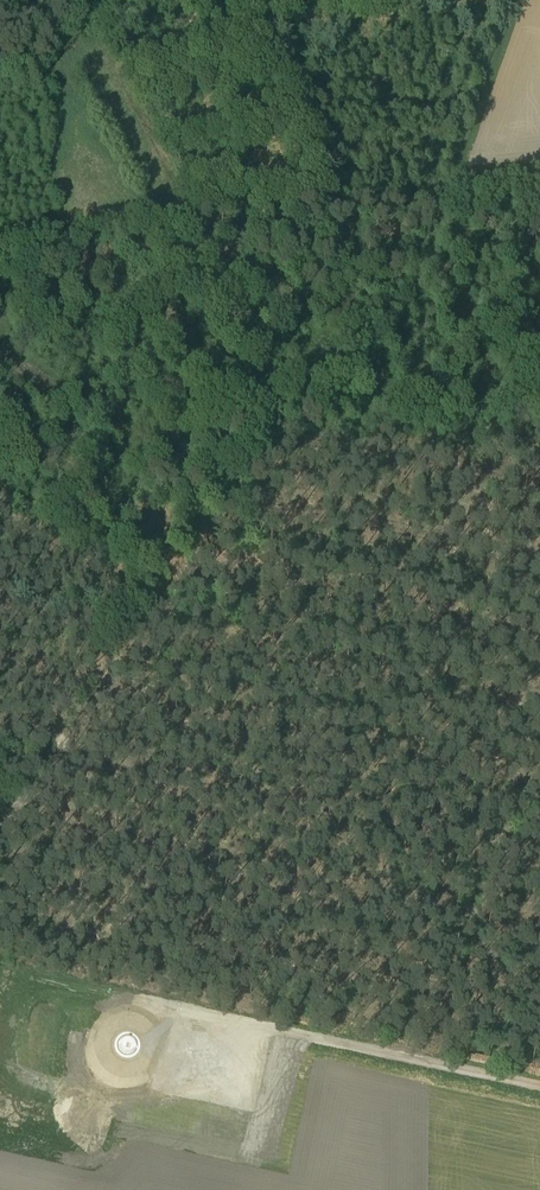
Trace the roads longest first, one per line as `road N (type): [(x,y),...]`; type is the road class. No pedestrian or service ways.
road 1 (track): [(539,1085),(177,1018)]

